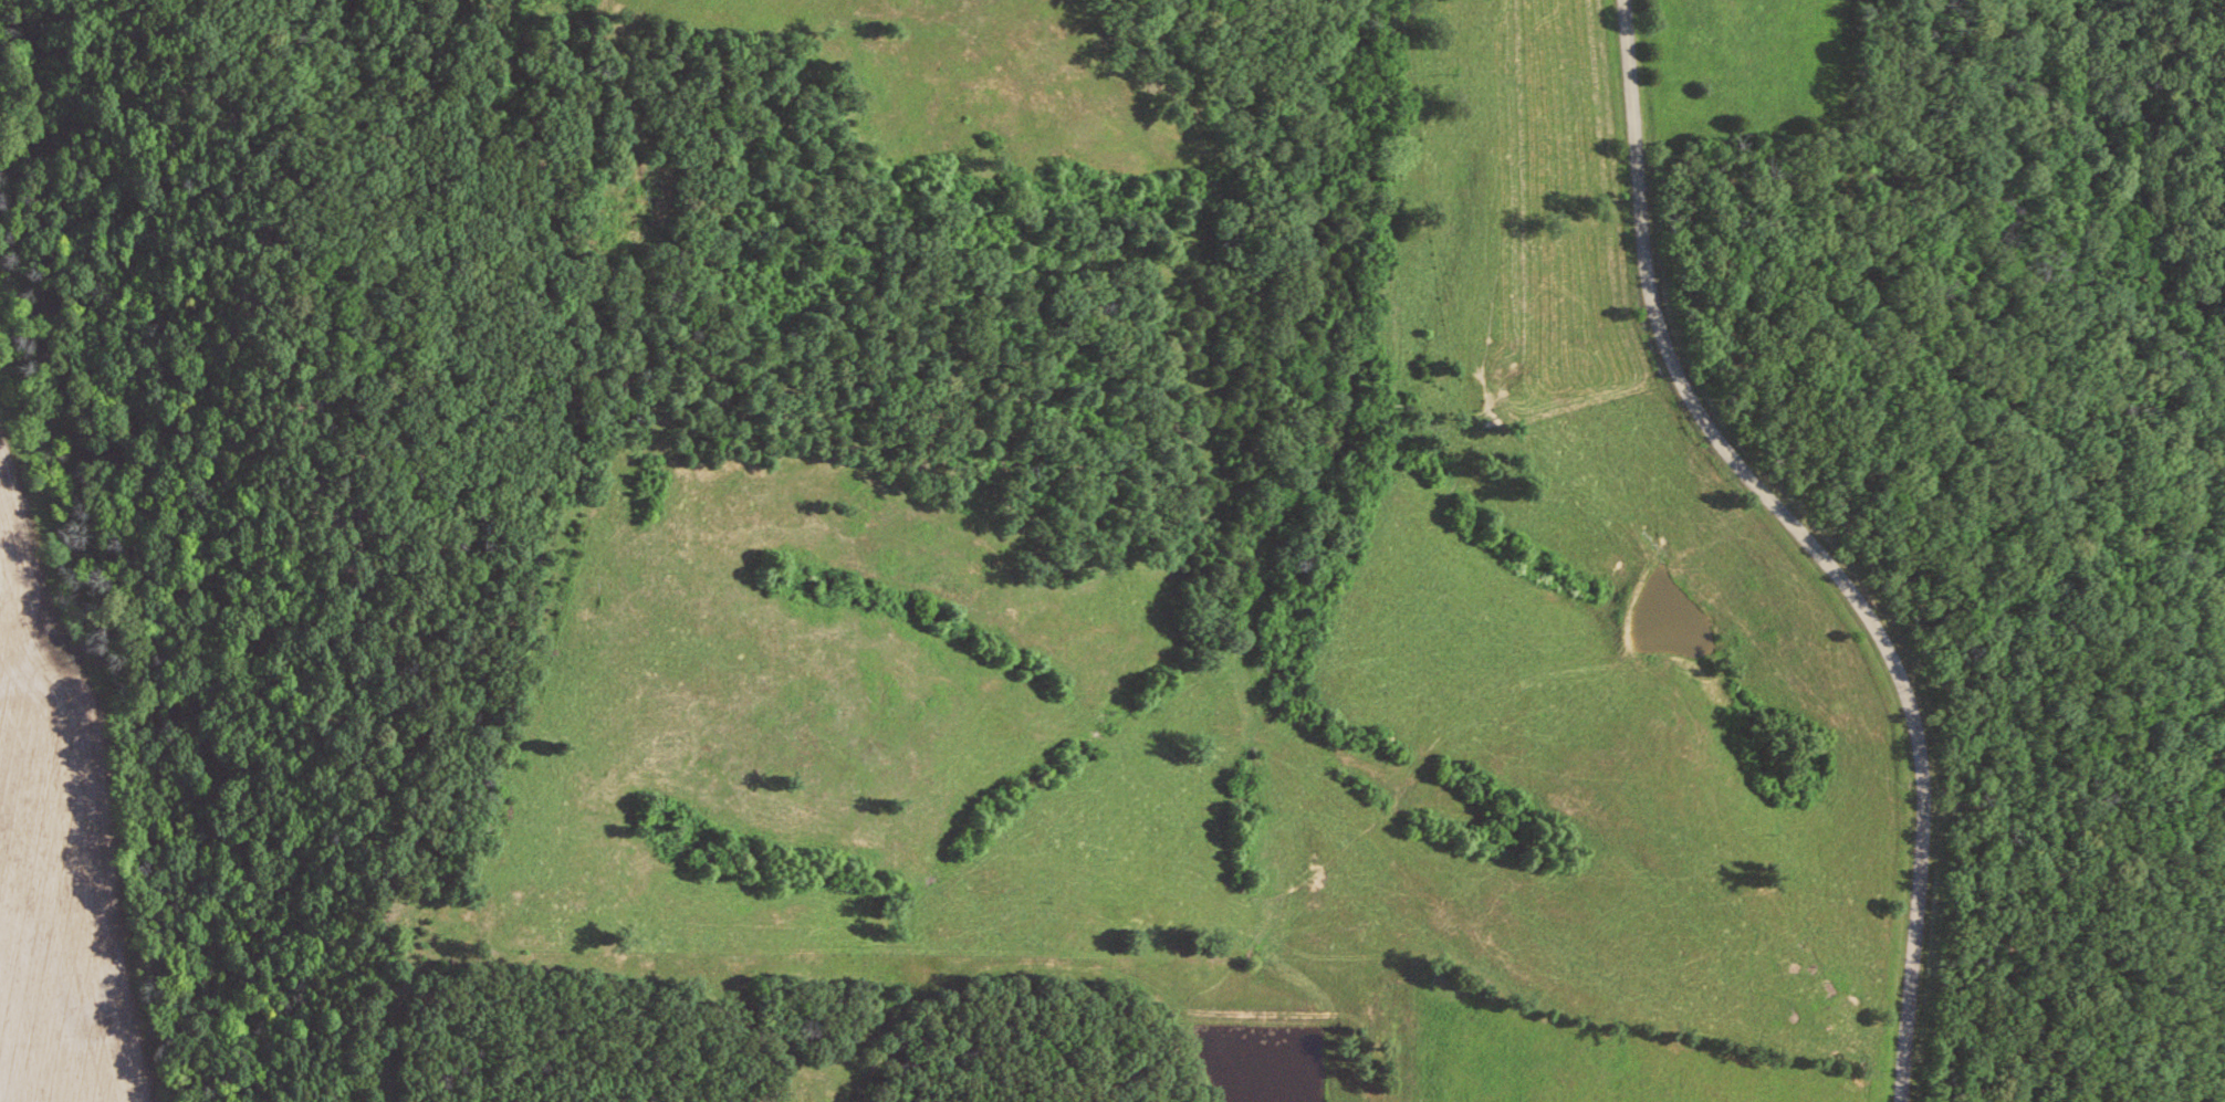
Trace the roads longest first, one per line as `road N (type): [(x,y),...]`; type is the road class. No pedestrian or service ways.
road 1 (tertiary): [(1910,1101),(1921,789),(1914,728),(1880,634),(1741,469),(1670,353),(1644,251),(1625,0)]

